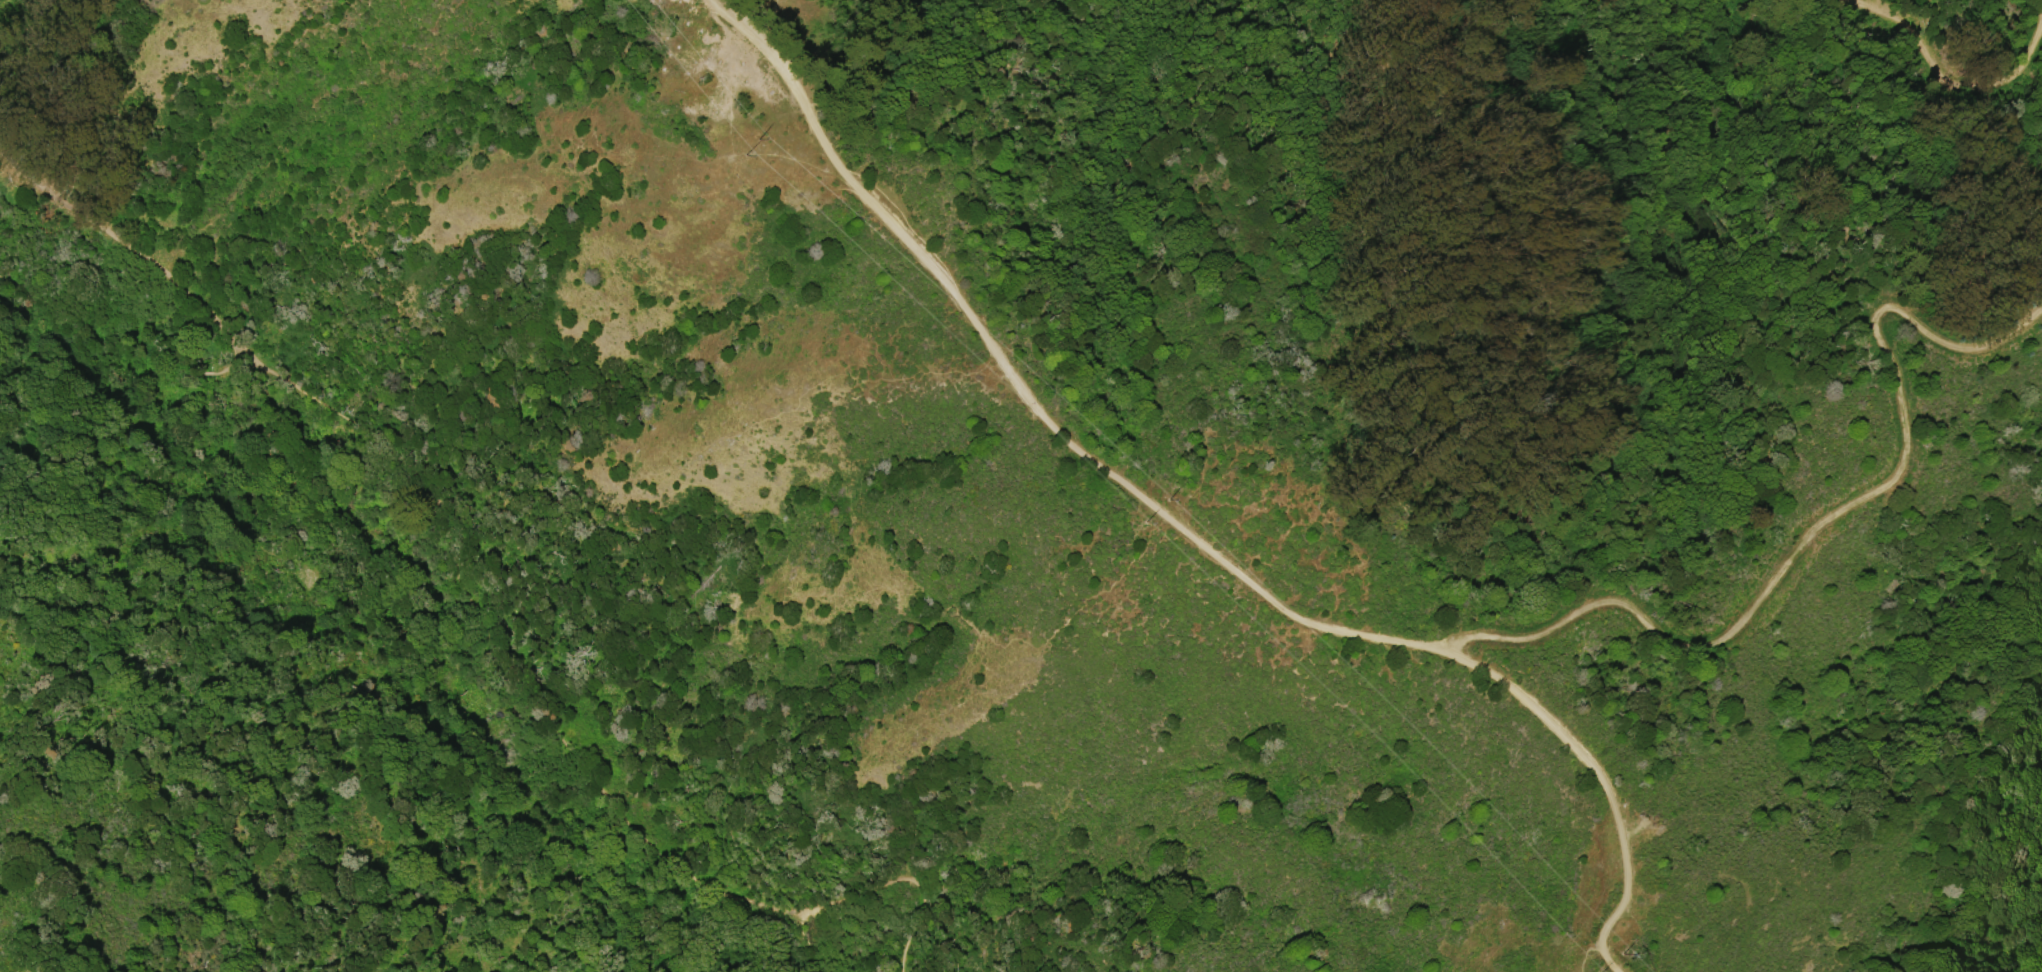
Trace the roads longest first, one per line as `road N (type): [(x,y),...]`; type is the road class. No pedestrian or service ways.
road 1 (track): [(717,0),(753,38),(836,176),(1113,486),(1307,627),(1456,653),(1572,747),(1617,800)]
road 2 (track): [(1617,800),(1630,922),(1608,957),(1621,971)]

